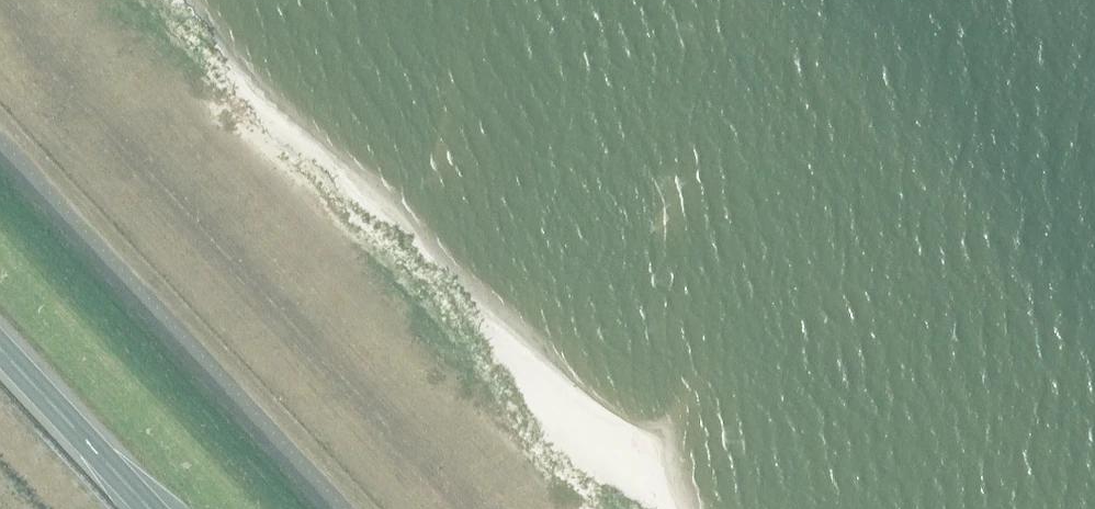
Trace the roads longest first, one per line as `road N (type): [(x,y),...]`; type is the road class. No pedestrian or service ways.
road 1 (trunk): [(146,508),(0,352)]

